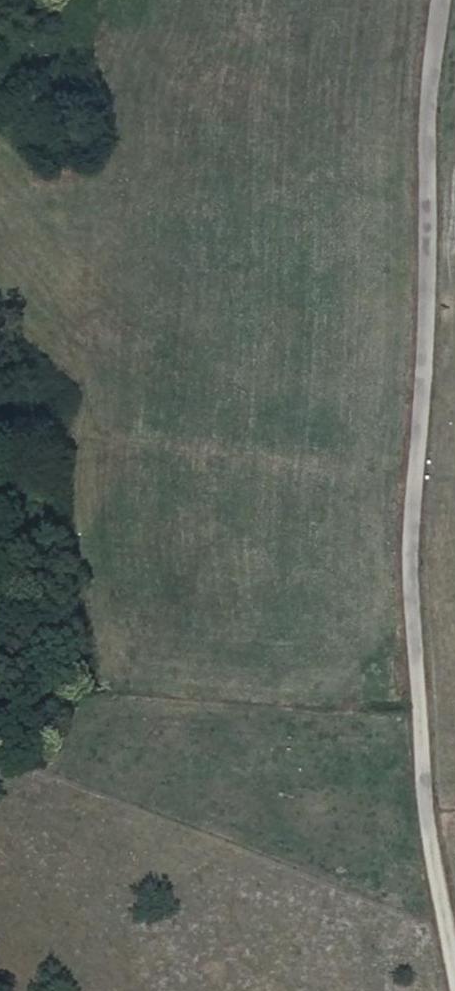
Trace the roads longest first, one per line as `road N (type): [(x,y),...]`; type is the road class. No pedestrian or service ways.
road 1 (unclassified): [(452,990),(421,793),(405,545),(423,119),(437,0)]

